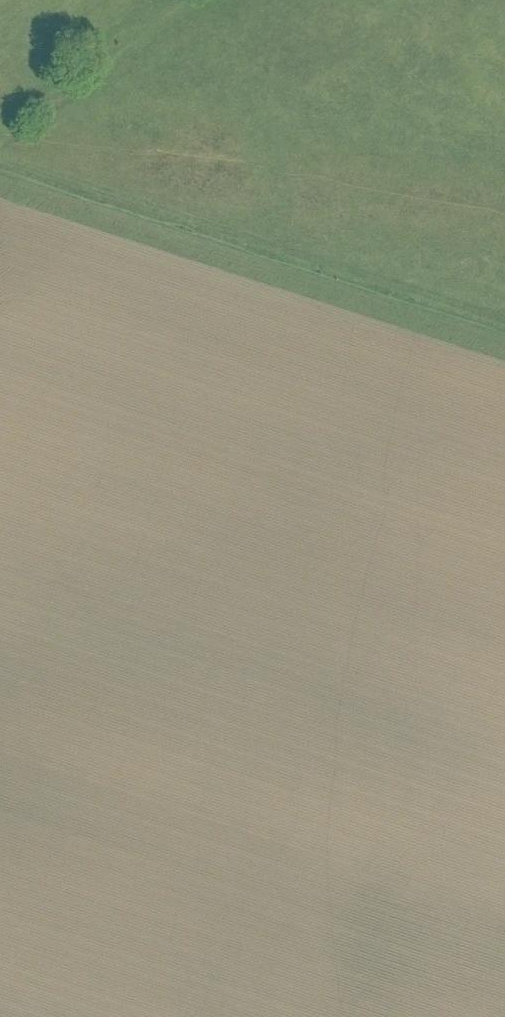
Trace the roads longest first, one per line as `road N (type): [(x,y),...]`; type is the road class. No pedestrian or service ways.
road 1 (track): [(0,137),(185,0)]

